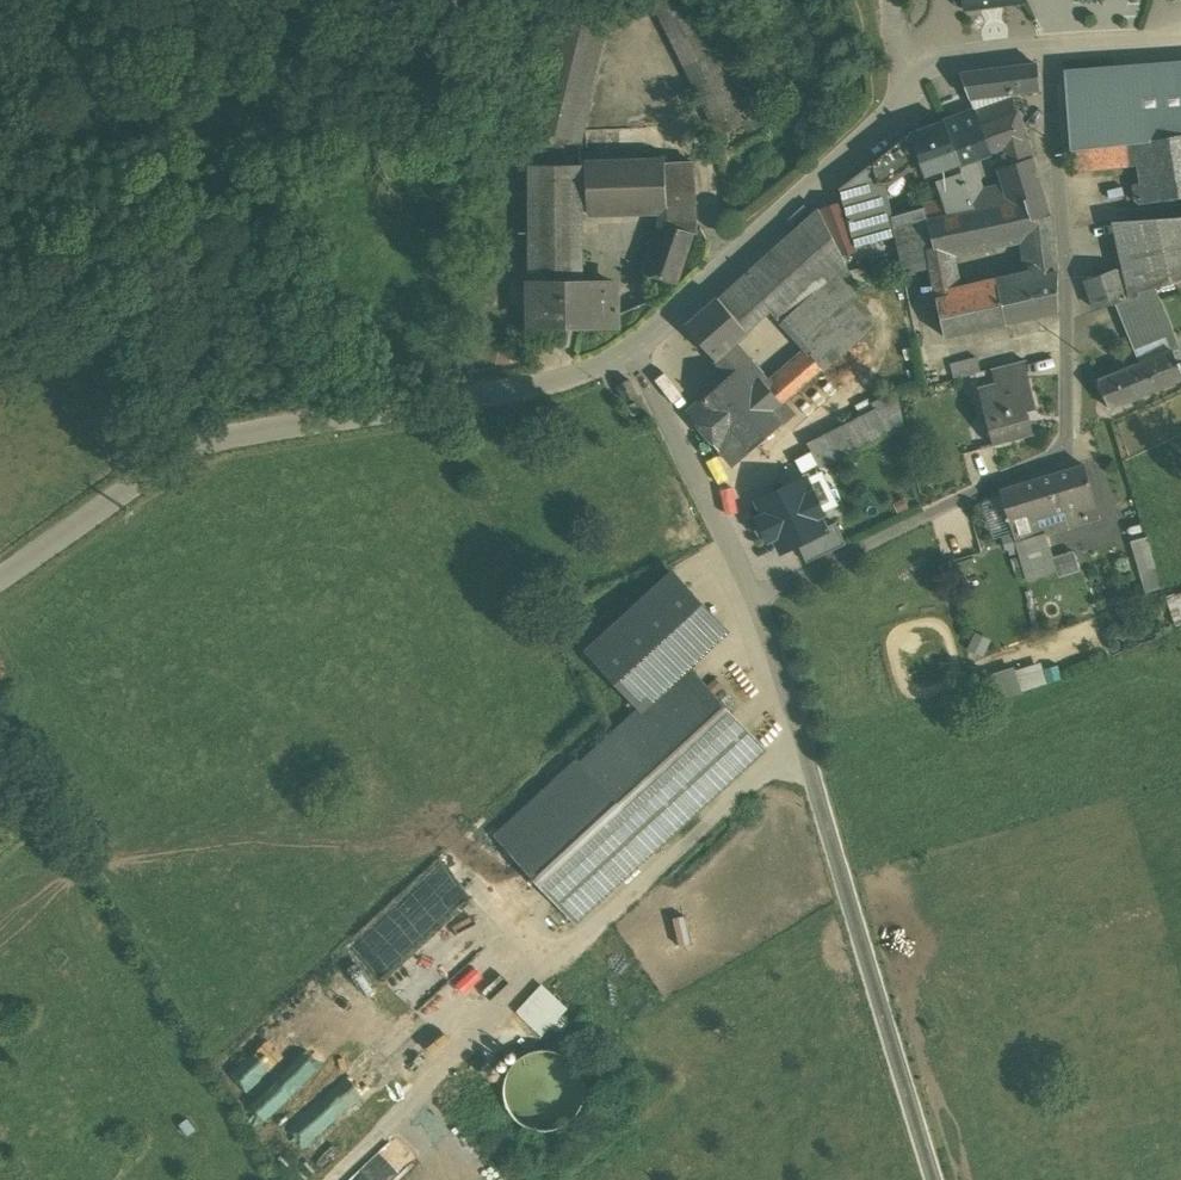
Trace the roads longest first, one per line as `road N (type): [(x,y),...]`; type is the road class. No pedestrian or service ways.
road 1 (residential): [(1054,45),(1072,256),(1070,444),(763,590),(635,346)]
road 2 (residential): [(635,346),(590,369),(494,391),(248,430),(198,446),(0,575)]
road 3 (track): [(328,1179),(800,744)]
road 4 (track): [(932,1179),(800,744),(763,590)]
road 5 (residential): [(635,346),(908,82)]
road 6 (residential): [(908,82),(937,62),(1054,45)]
road 7 (residential): [(1054,45),(1180,42)]

